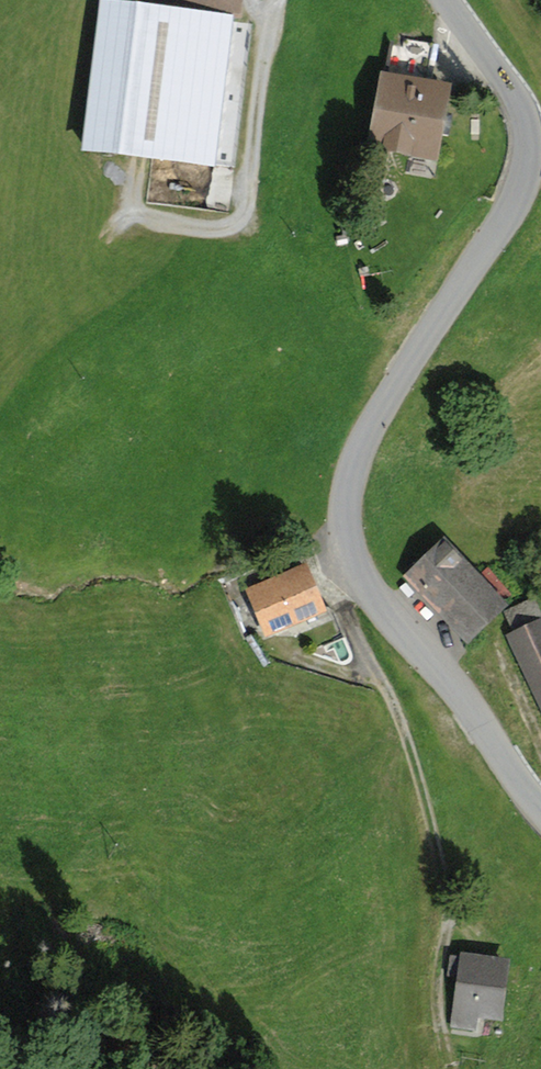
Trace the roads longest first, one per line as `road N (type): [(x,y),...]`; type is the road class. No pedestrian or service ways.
road 1 (unclassified): [(451,0),(527,118),(525,183),(371,427),(348,499),(351,539),(383,603),(540,807)]
road 2 (track): [(446,1051),(438,981),(449,903),(412,754),(348,615),(345,599),(362,572)]
road 3 (track): [(278,0),(244,215),(221,228),(140,216),(133,205),(139,161)]

